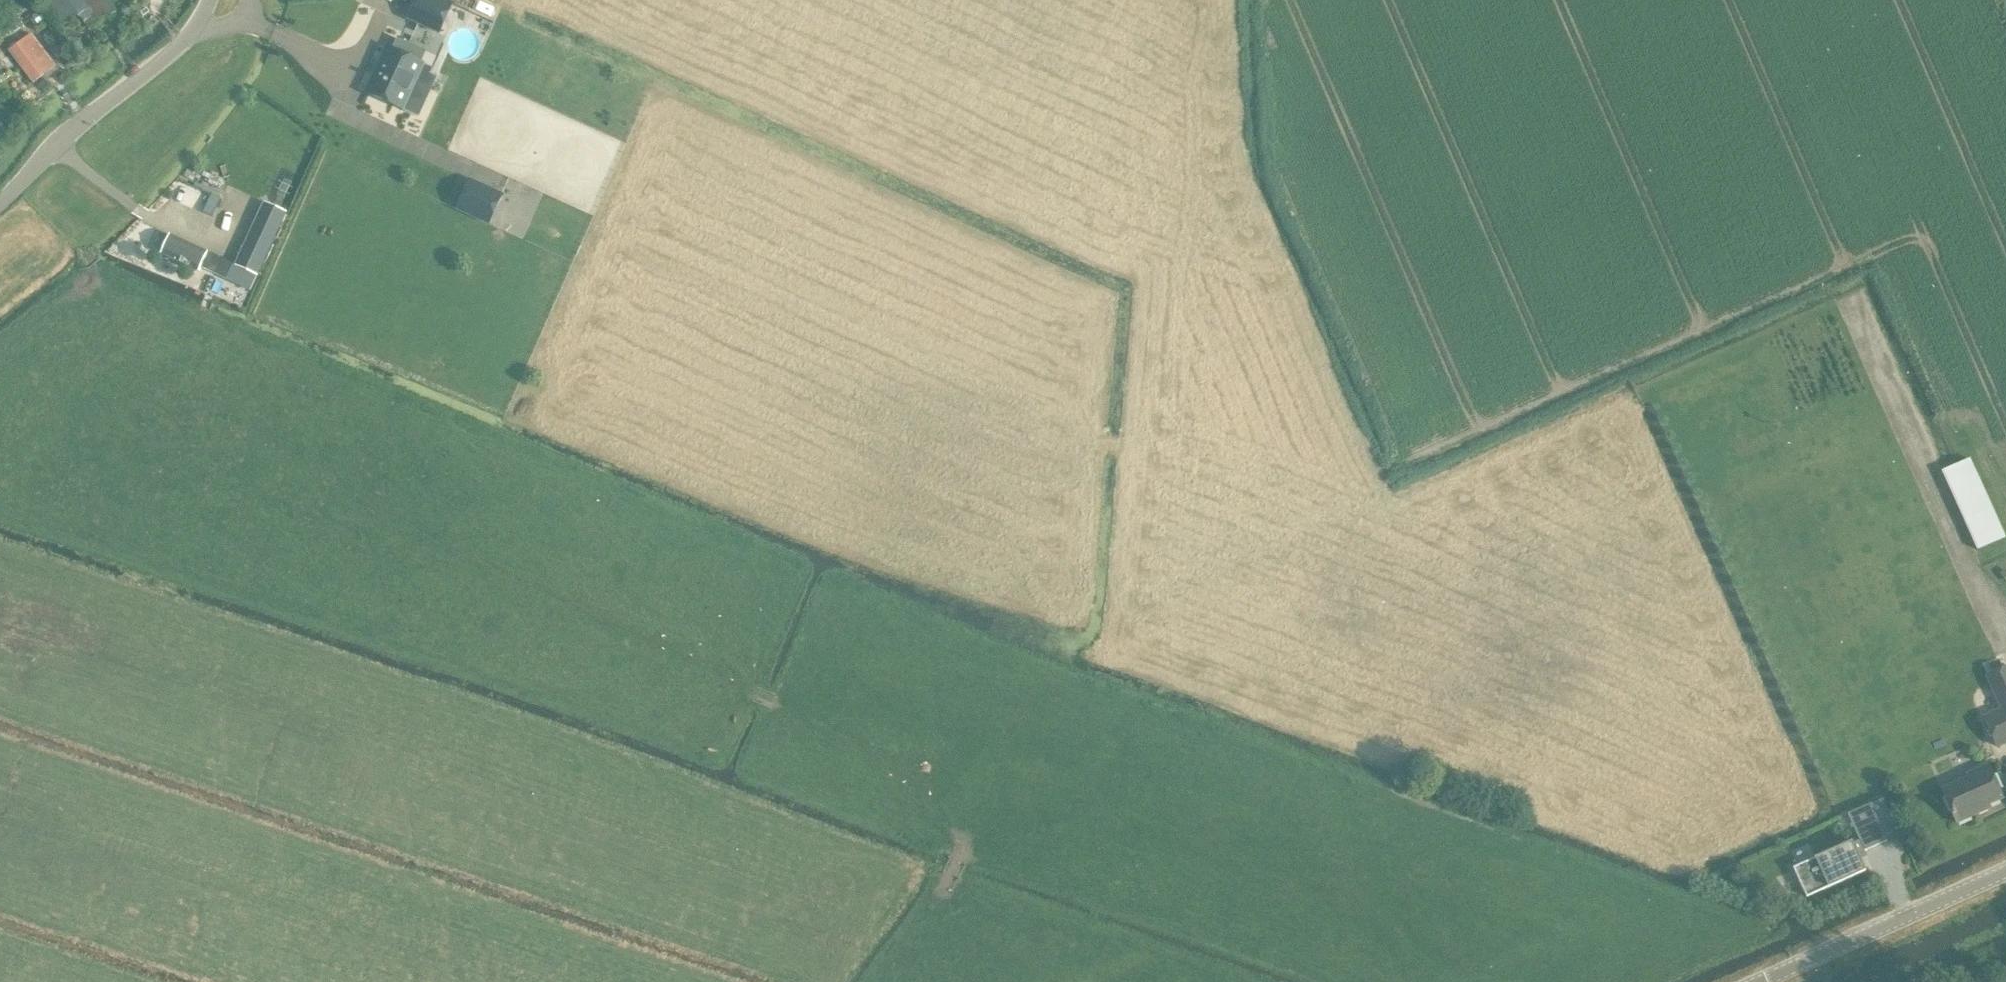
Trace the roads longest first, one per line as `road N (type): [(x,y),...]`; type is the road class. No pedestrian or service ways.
road 1 (unclassified): [(0,203),(182,45),(210,0)]
road 2 (tertiary): [(1759,981),(2005,871)]

